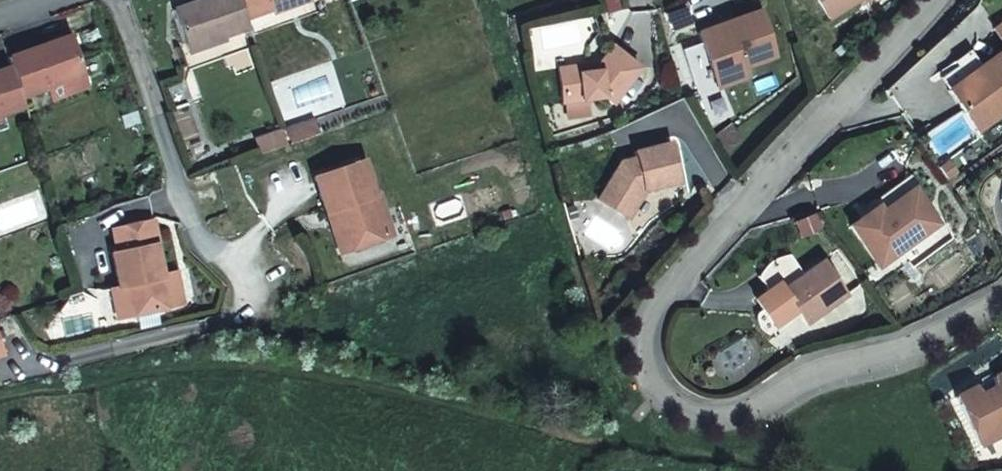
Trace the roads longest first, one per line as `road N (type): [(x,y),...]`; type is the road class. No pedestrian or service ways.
road 1 (residential): [(943,0),(645,318),(638,360),(660,402),(708,419),(762,403),(815,371),(952,329),(1001,302)]
road 2 (track): [(0,403),(218,358),(337,372),(626,443),(660,402)]
road 3 (track): [(791,470),(626,443),(575,236),(495,0)]
road 4 (residential): [(119,0),(199,234),(251,277)]

